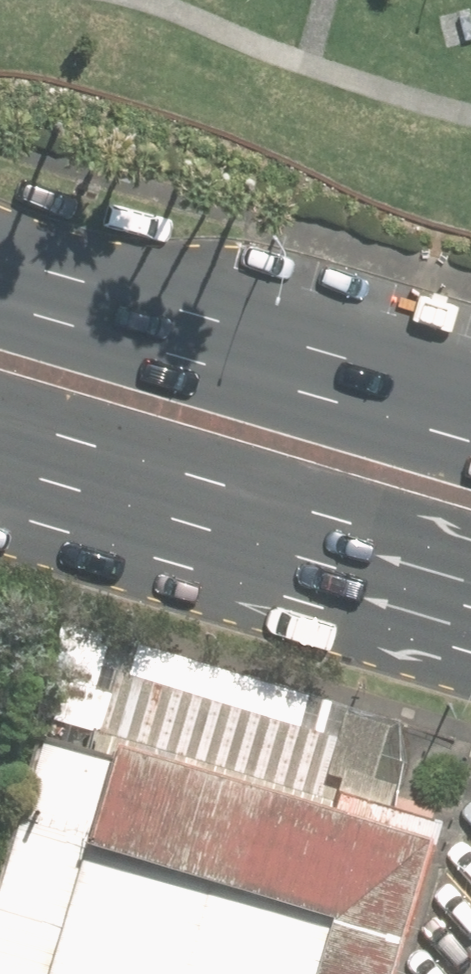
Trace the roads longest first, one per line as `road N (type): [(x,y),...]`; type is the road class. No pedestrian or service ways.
road 1 (primary): [(0,223),(470,415)]
road 2 (primary): [(0,295),(470,420)]
road 3 (primary): [(420,582),(0,467)]
road 4 (primary): [(420,582),(0,515)]

